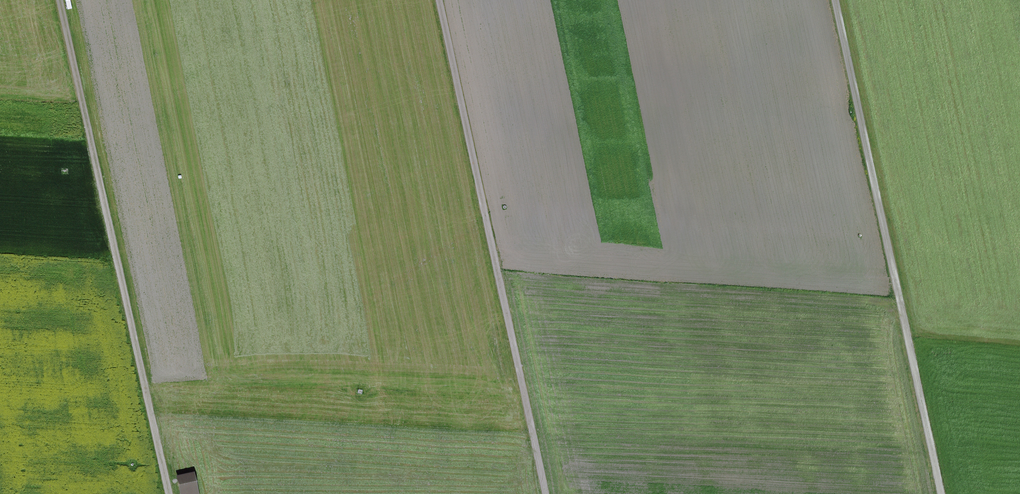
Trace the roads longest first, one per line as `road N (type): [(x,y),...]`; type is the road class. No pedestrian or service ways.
road 1 (track): [(170,493),(60,0)]
road 2 (track): [(550,493),(444,0)]
road 3 (track): [(835,0),(941,493)]

